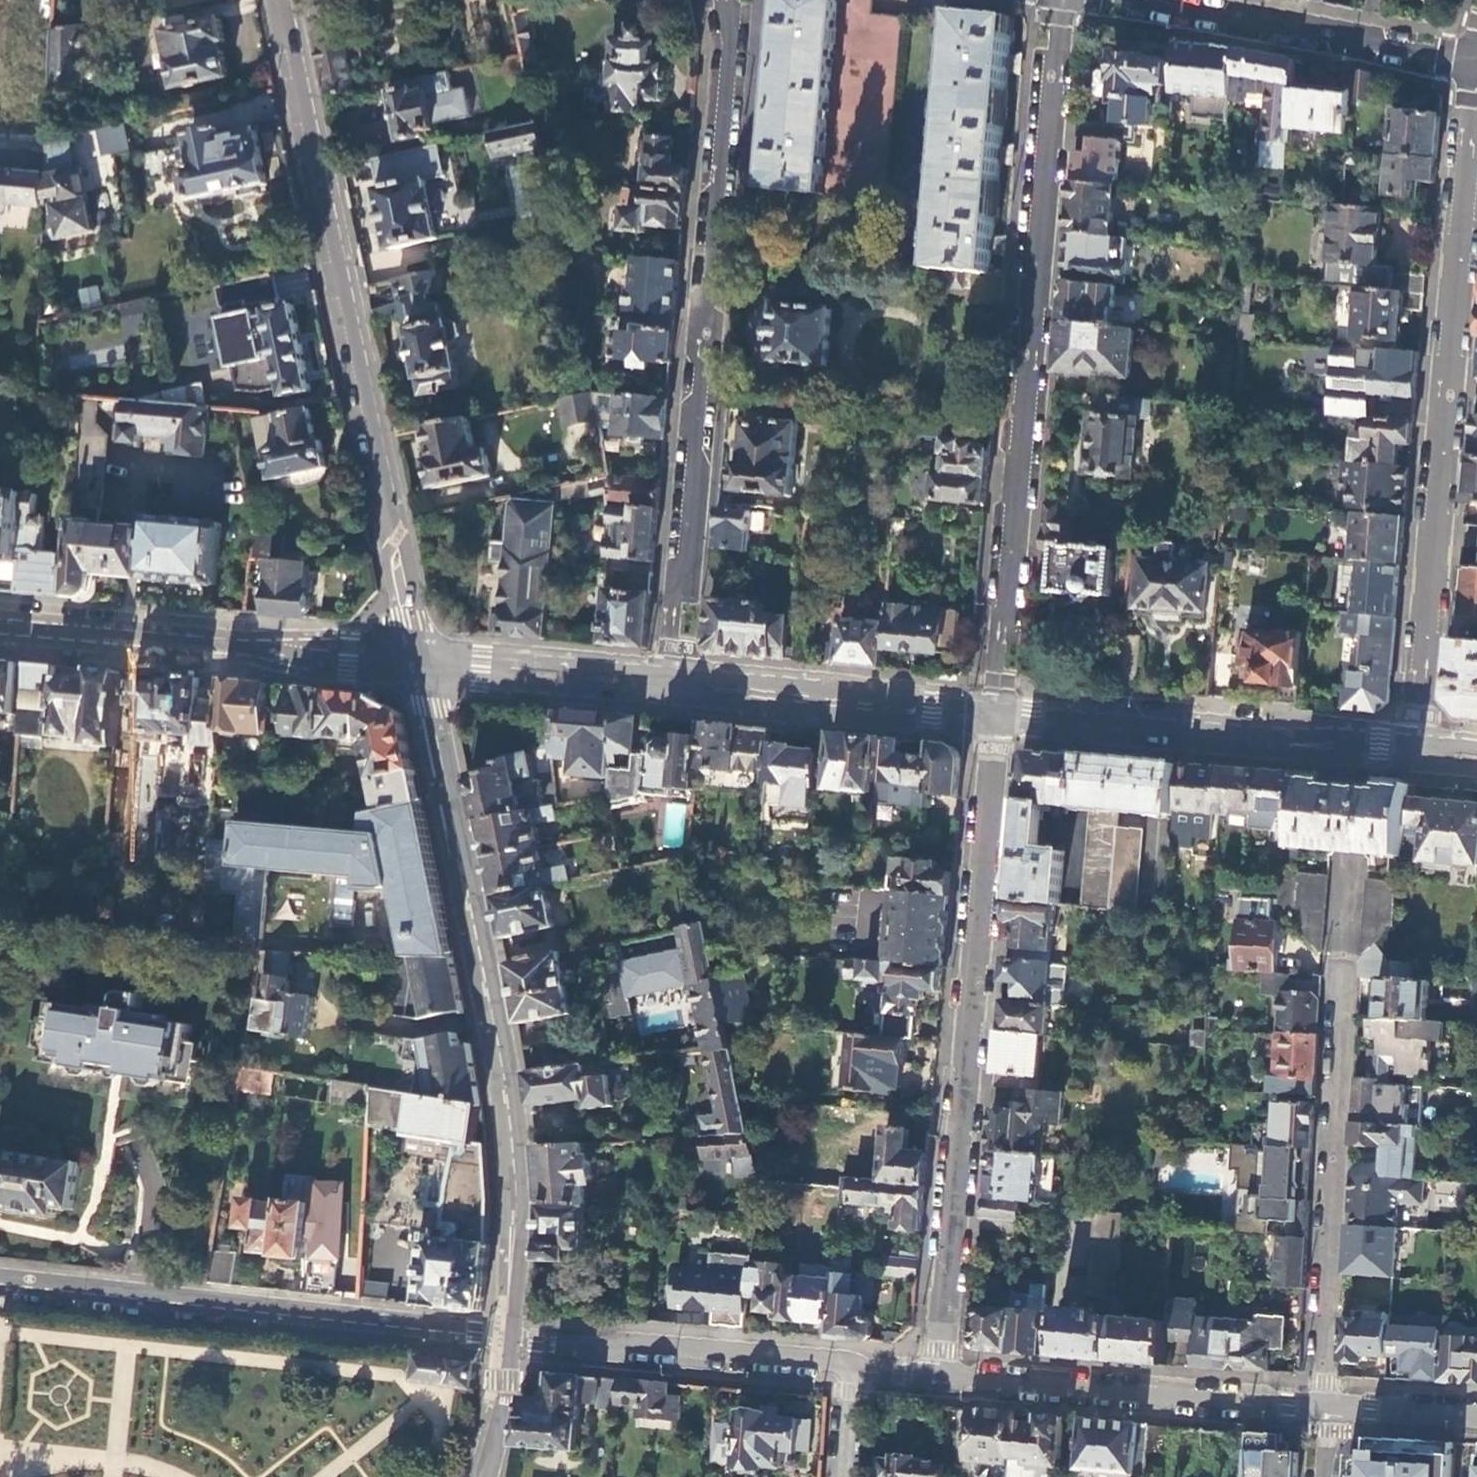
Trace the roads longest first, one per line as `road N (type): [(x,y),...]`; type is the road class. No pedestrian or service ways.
road 1 (residential): [(1061,0),(994,711)]
road 2 (secondary): [(508,1339),(523,1190),(410,656)]
road 3 (residential): [(672,681),(730,0)]
road 4 (secondary): [(410,656),(276,0)]
road 5 (residential): [(994,711),(939,1376)]
road 6 (residential): [(1415,750),(1476,98)]
road 7 (residential): [(508,1339),(0,1282)]
road 8 (residential): [(1327,1407),(1347,953)]
road 9 (tertiary): [(0,624),(254,646),(349,665),(410,656)]
road 10 (residential): [(1327,1407),(939,1376)]
road 11 (tertiary): [(994,711),(1357,745)]
road 12 (residential): [(1476,62),(1137,0)]
road 13 (residential): [(851,1364),(810,1354),(508,1339)]
road 14 (tertiary): [(672,681),(994,711)]
road 15 (tertiary): [(410,656),(672,681)]
road 16 (residential): [(1357,745),(1347,953)]
road 17 (residential): [(1476,1413),(1327,1407)]
road 18 (secondary): [(488,1476),(508,1339)]

